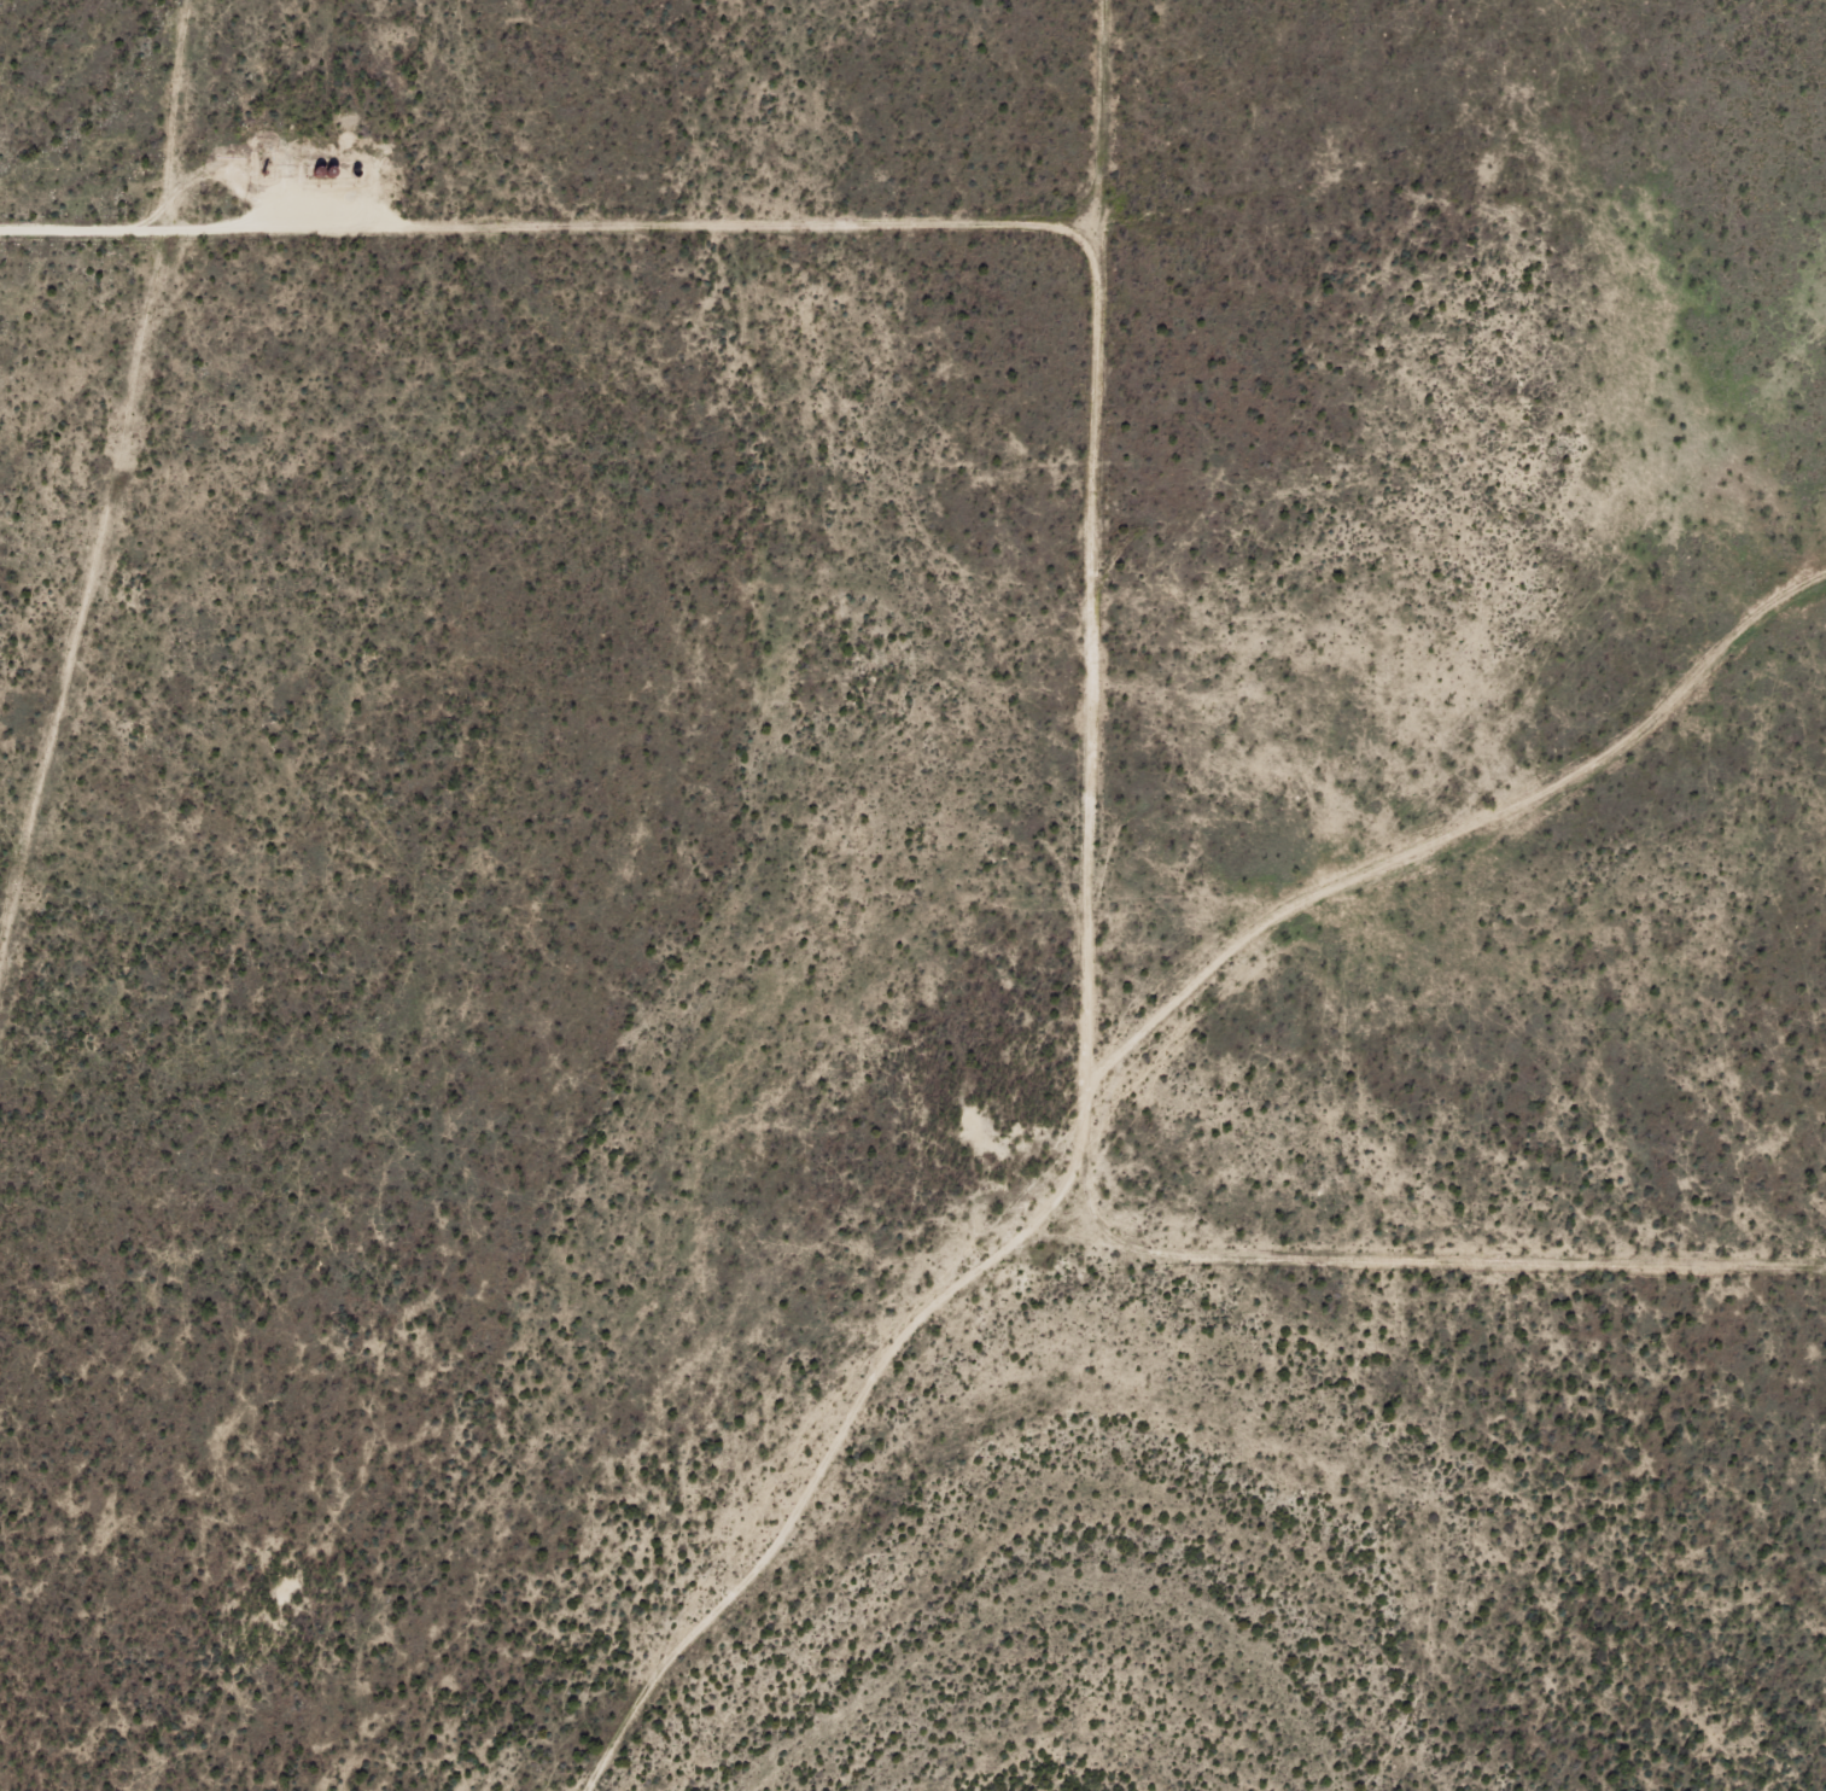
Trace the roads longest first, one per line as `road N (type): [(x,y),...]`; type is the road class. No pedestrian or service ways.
road 1 (track): [(1825,1254),(1098,1230),(1086,228),(1063,198),(0,190)]
road 2 (track): [(595,1790),(673,1713),(918,1296),(1098,1091),(1309,922),(1548,807),(1789,602),(1825,592)]

